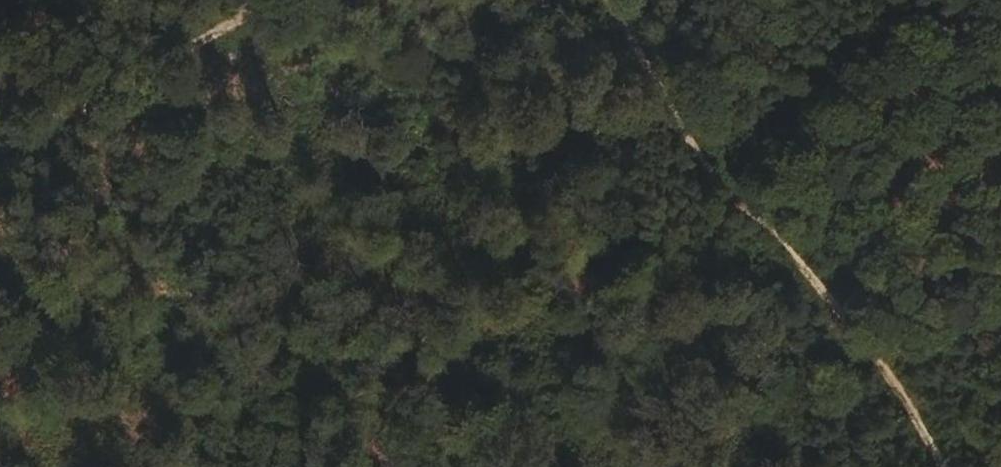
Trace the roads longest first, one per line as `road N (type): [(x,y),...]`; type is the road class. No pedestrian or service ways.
road 1 (track): [(938,466),(801,265),(691,146),(605,0)]

